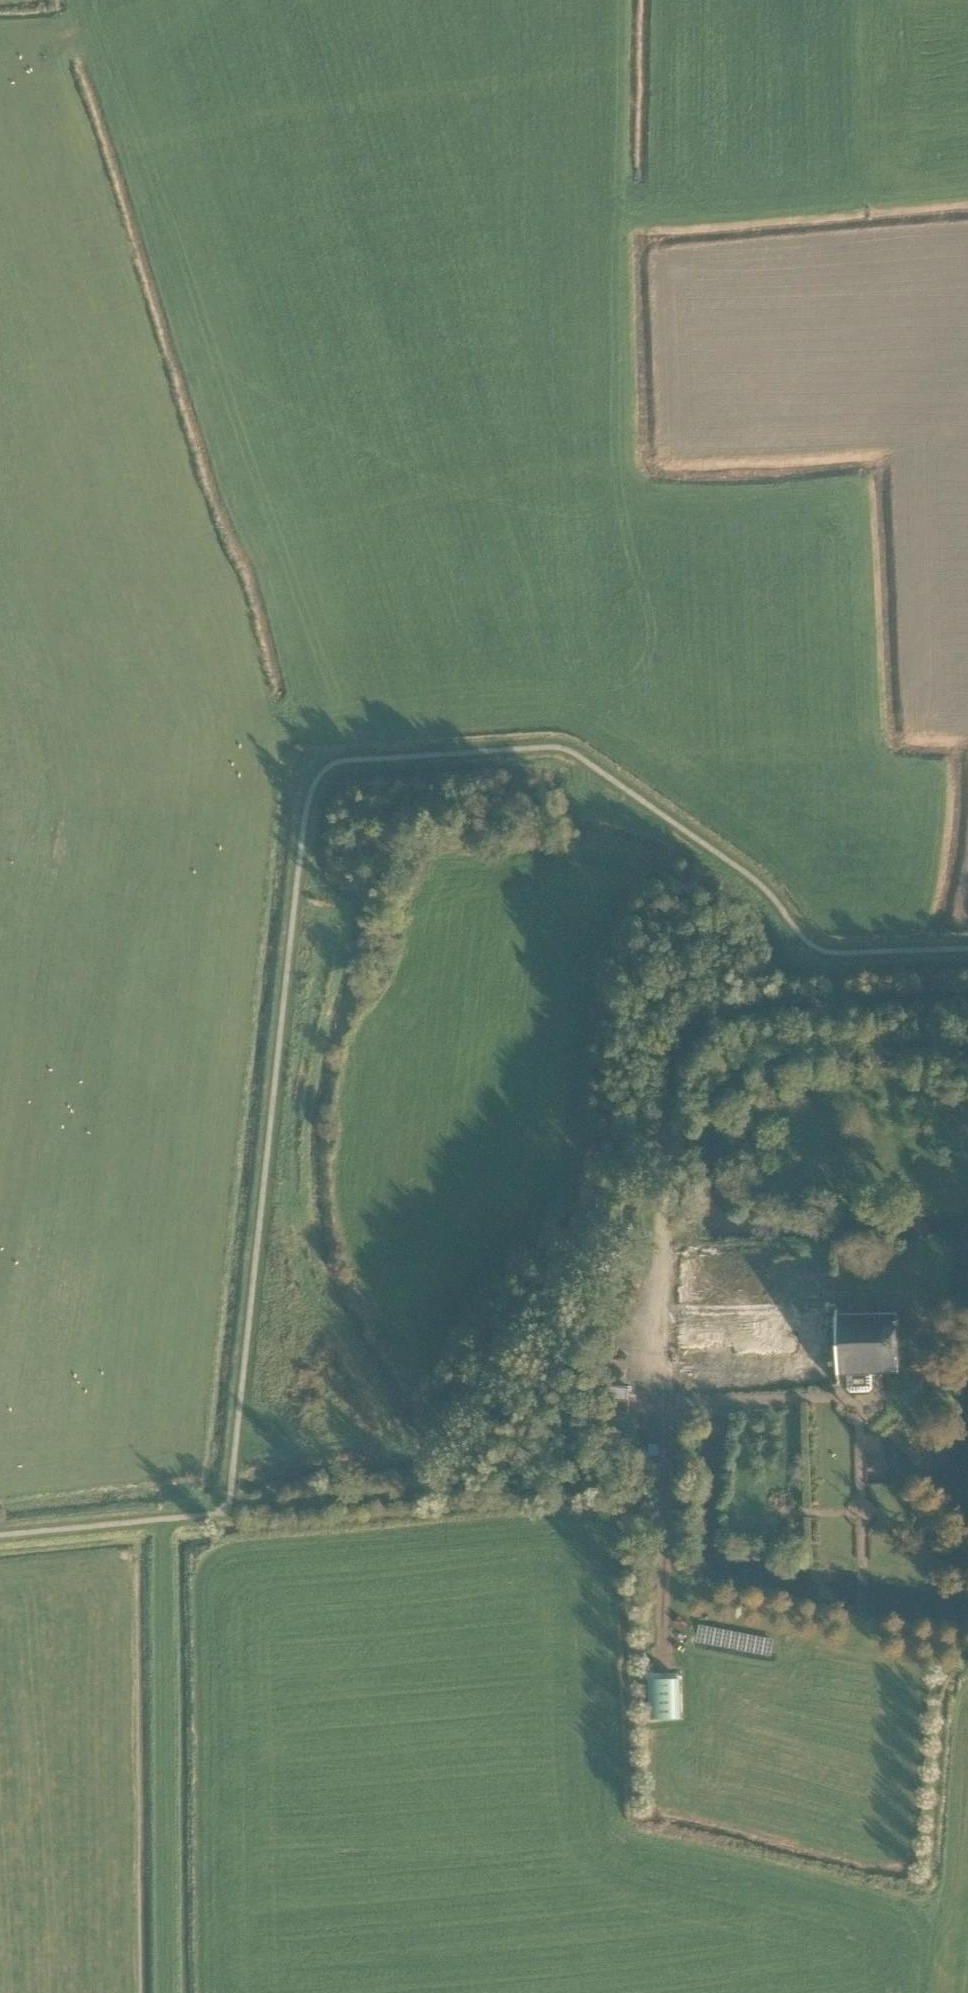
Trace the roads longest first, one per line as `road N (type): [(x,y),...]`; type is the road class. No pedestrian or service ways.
road 1 (track): [(662,1292),(665,1123),(675,1050),(706,1011),(753,1002),(967,996)]

